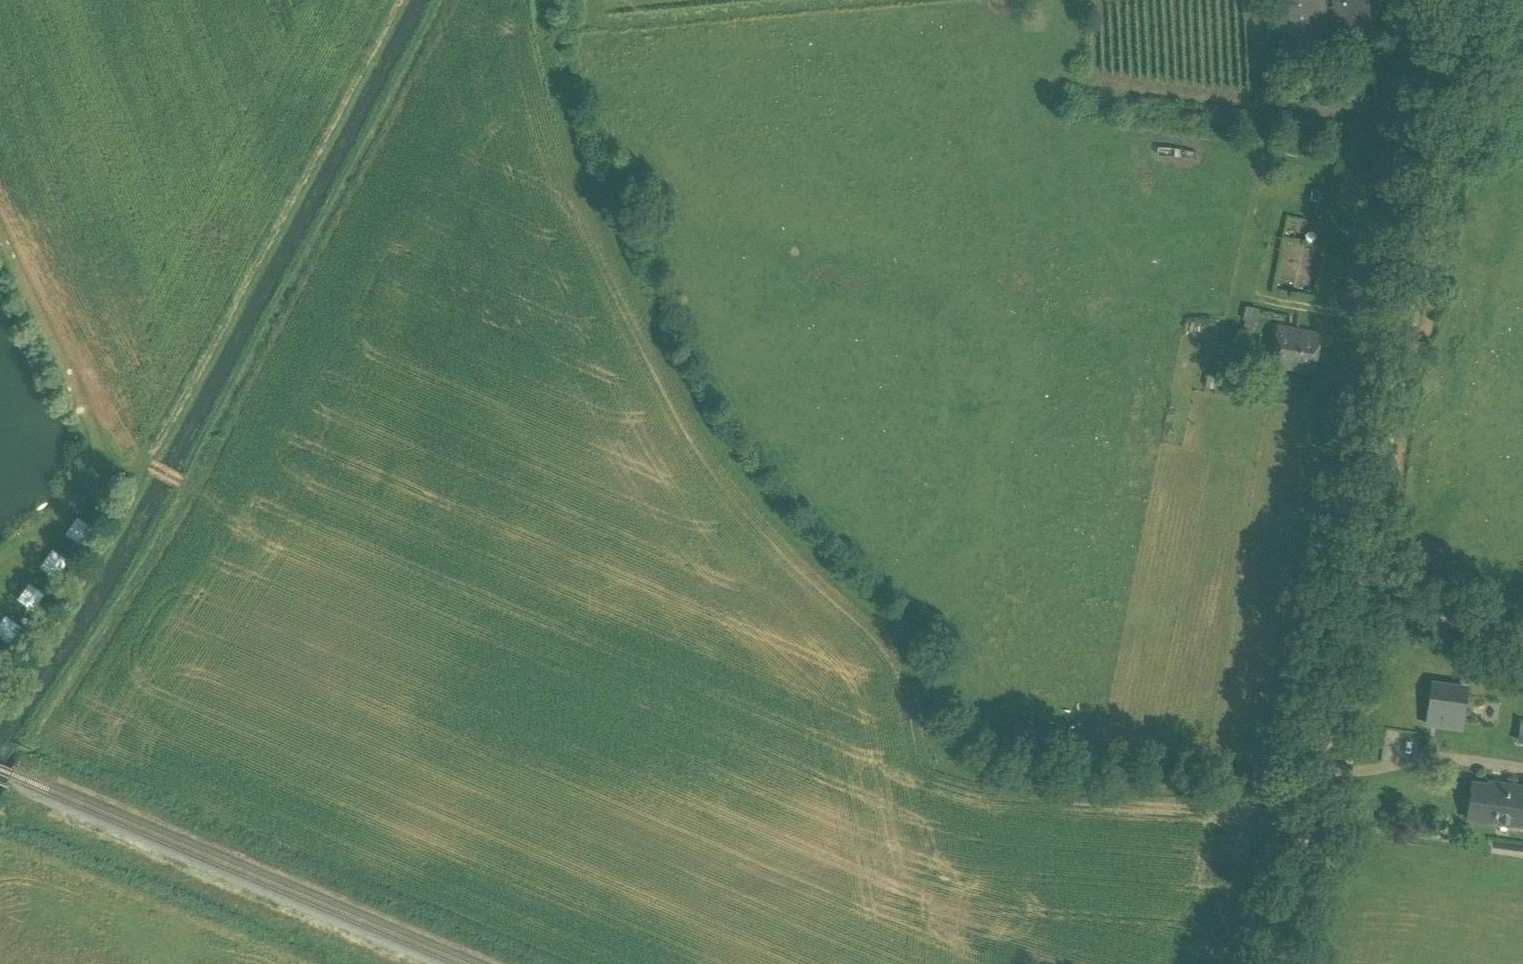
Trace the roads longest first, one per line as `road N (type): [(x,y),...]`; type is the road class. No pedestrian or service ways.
road 1 (unclassified): [(1274,963),(1436,137),(1438,0)]

